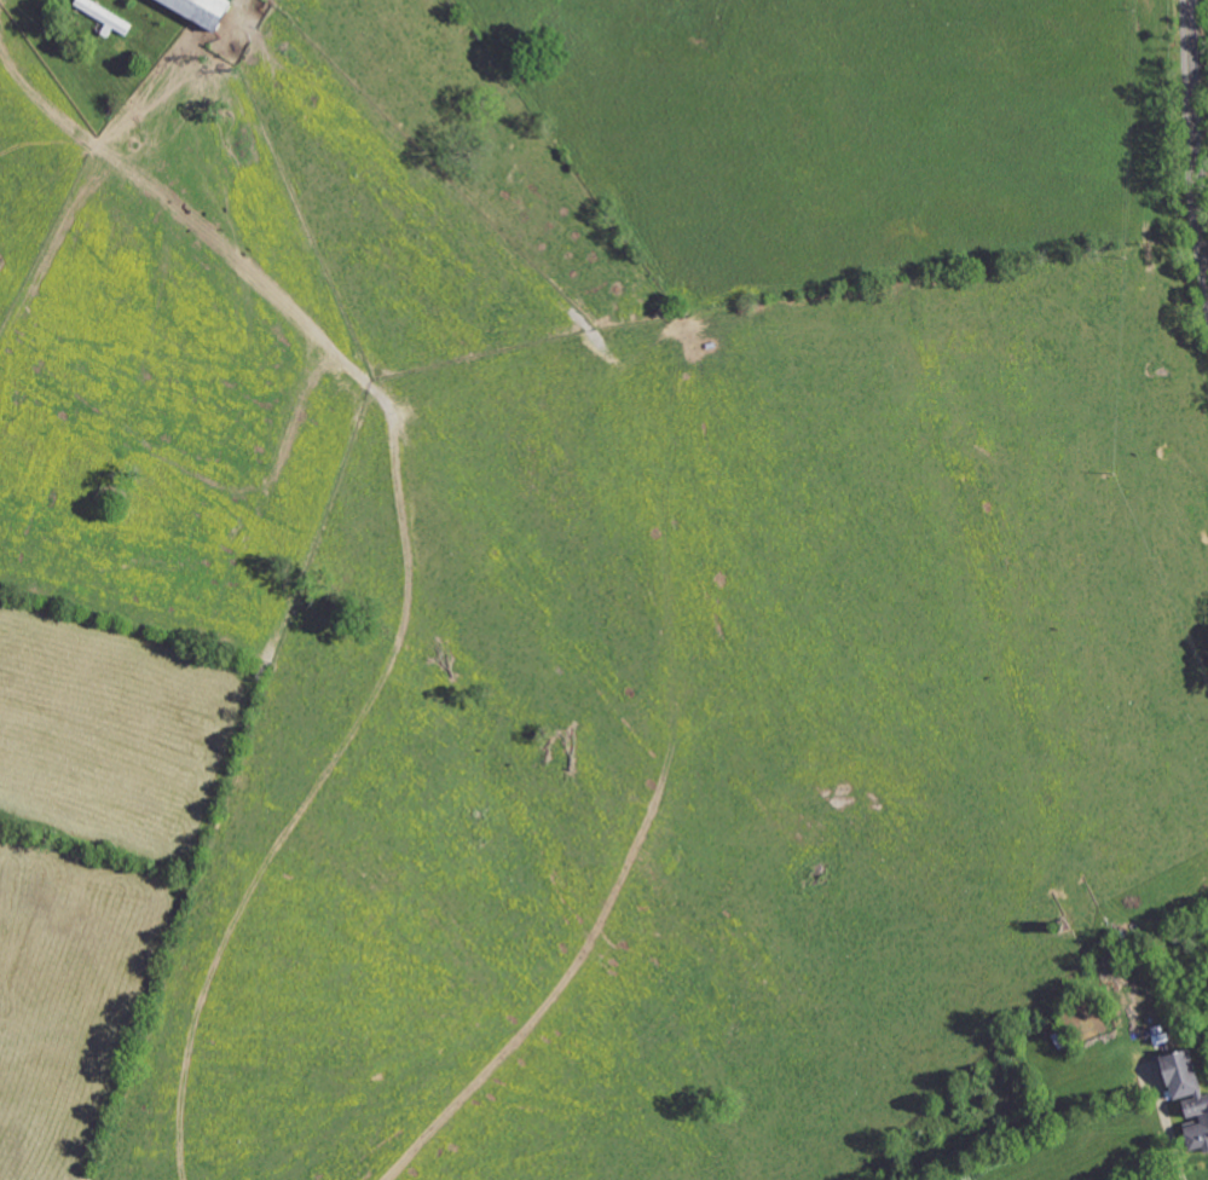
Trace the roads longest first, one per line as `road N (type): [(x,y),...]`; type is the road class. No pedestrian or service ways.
road 1 (secondary): [(1207,278),(1195,183),(1188,0)]

